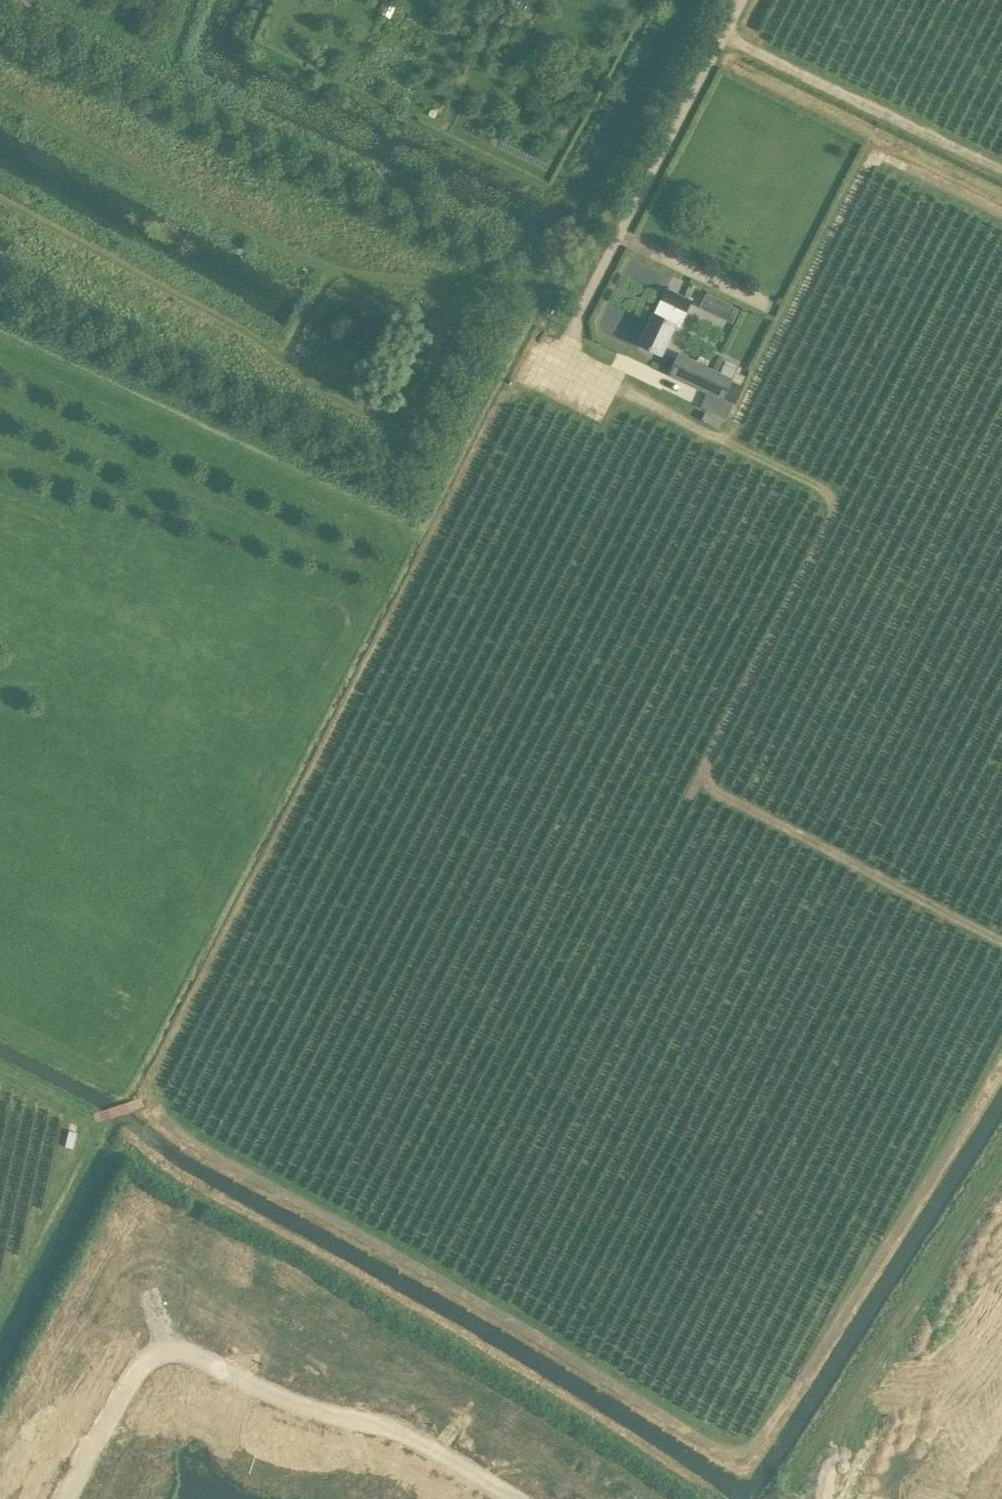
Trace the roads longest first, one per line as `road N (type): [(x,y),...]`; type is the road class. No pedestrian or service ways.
road 1 (residential): [(514,1498),(385,1426),(315,1413),(172,1347),(141,1366),(68,1498)]
road 2 (unclassified): [(597,251),(731,0)]

